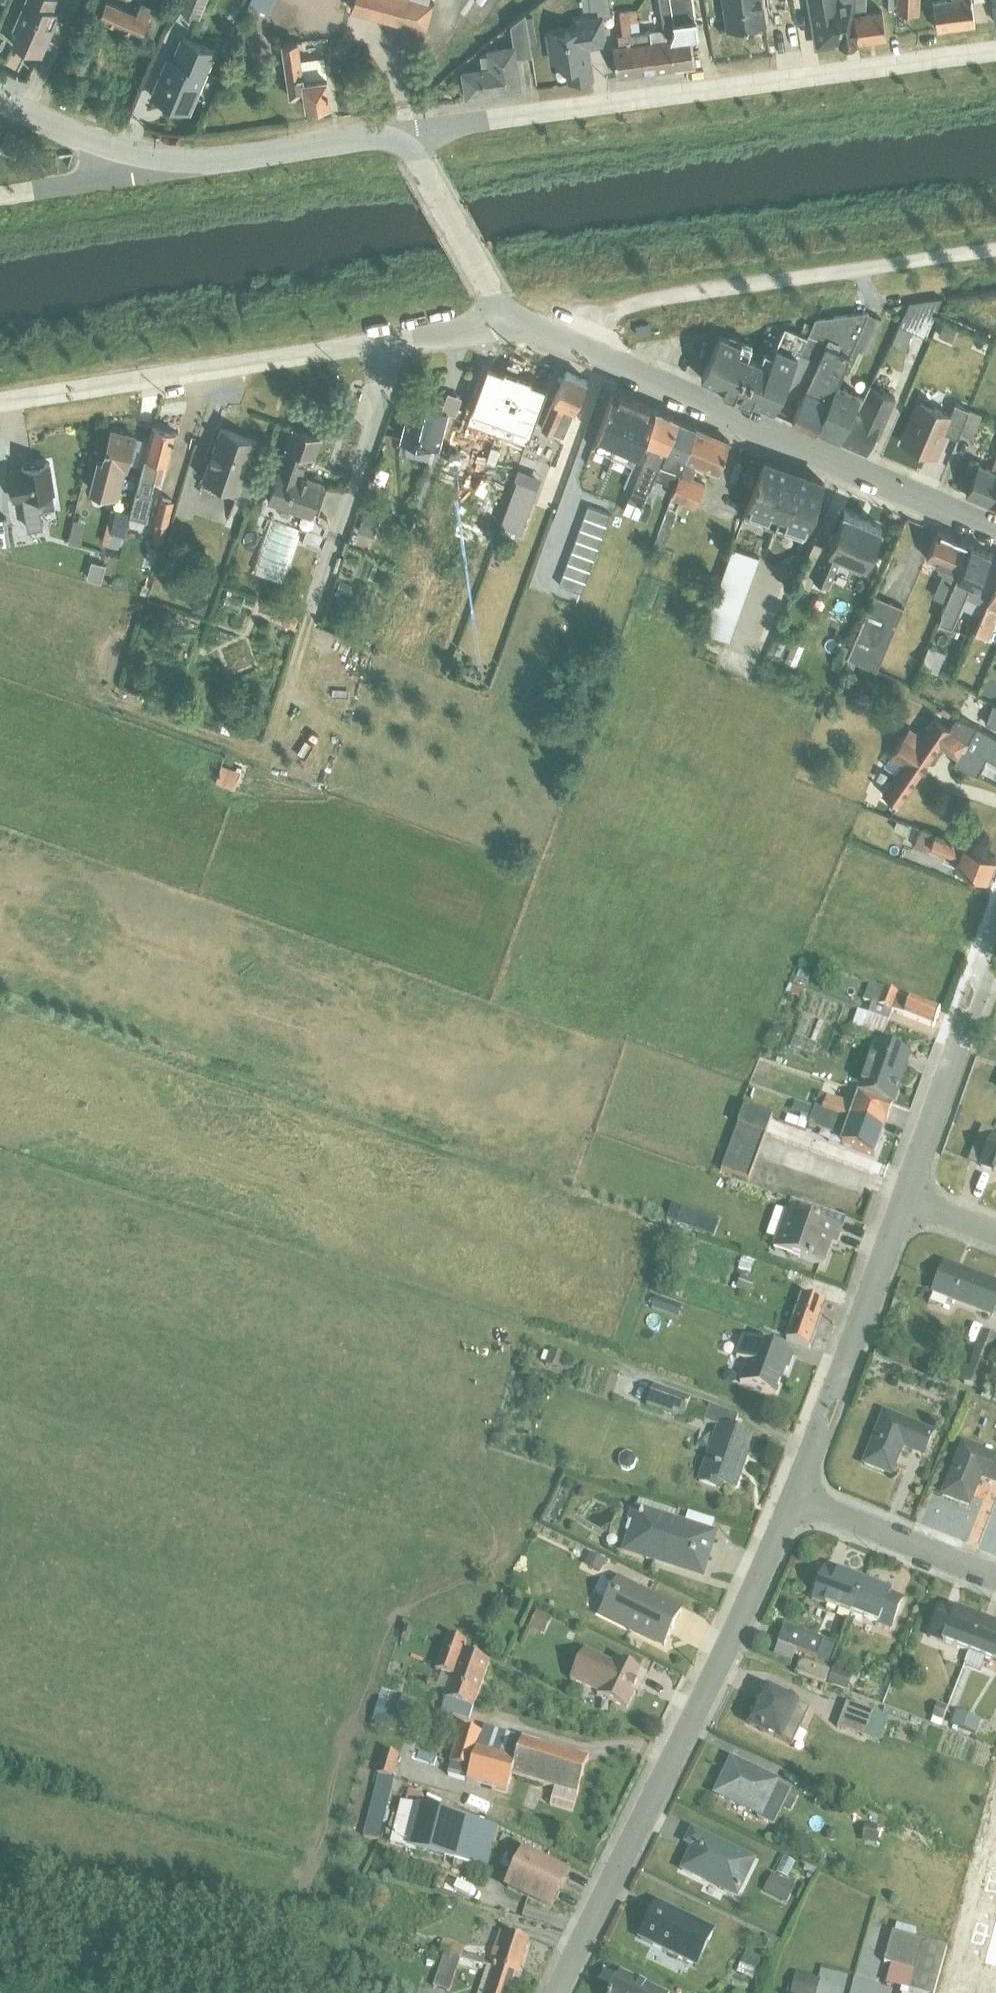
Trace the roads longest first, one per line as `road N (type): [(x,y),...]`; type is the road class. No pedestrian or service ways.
road 1 (unclassified): [(995,46),(404,134)]
road 2 (residential): [(789,1496),(727,1658),(552,1992)]
road 3 (tertiary): [(995,528),(508,318)]
road 4 (unclassified): [(508,318),(0,399)]
road 5 (residential): [(905,1197),(789,1496)]
road 6 (tertiary): [(404,134),(217,159),(124,150)]
road 7 (residential): [(995,951),(905,1197)]
road 8 (residential): [(237,1992),(0,1929)]
road 9 (residential): [(789,1496),(995,1575)]
road 10 (tertiary): [(508,318),(404,134)]
road 11 (unclassified): [(124,150),(97,177),(0,192)]
road 12 (tertiary): [(0,100),(124,150)]

